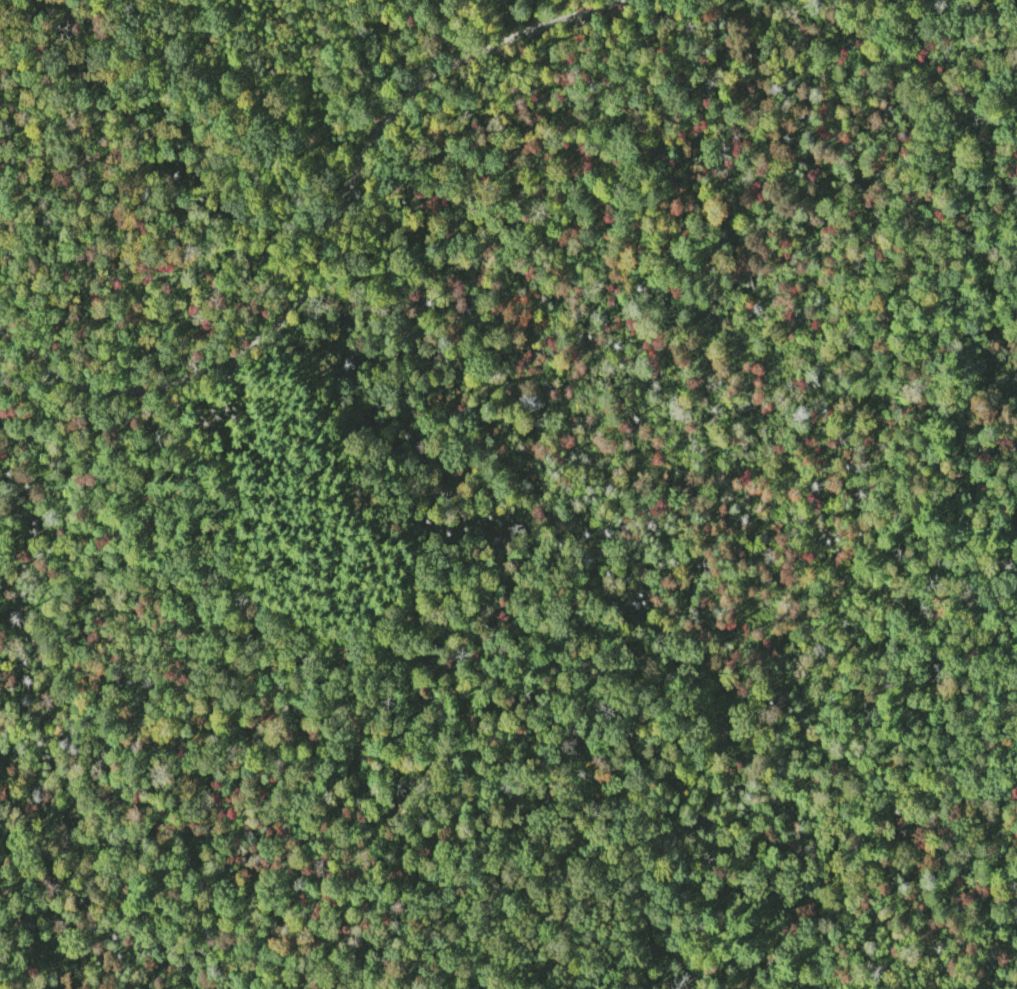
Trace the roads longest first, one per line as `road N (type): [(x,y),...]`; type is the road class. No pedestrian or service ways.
road 1 (track): [(618,0),(533,27),(409,92),(379,125),(299,299),(244,358),(200,378),(114,391),(62,378),(0,328)]

